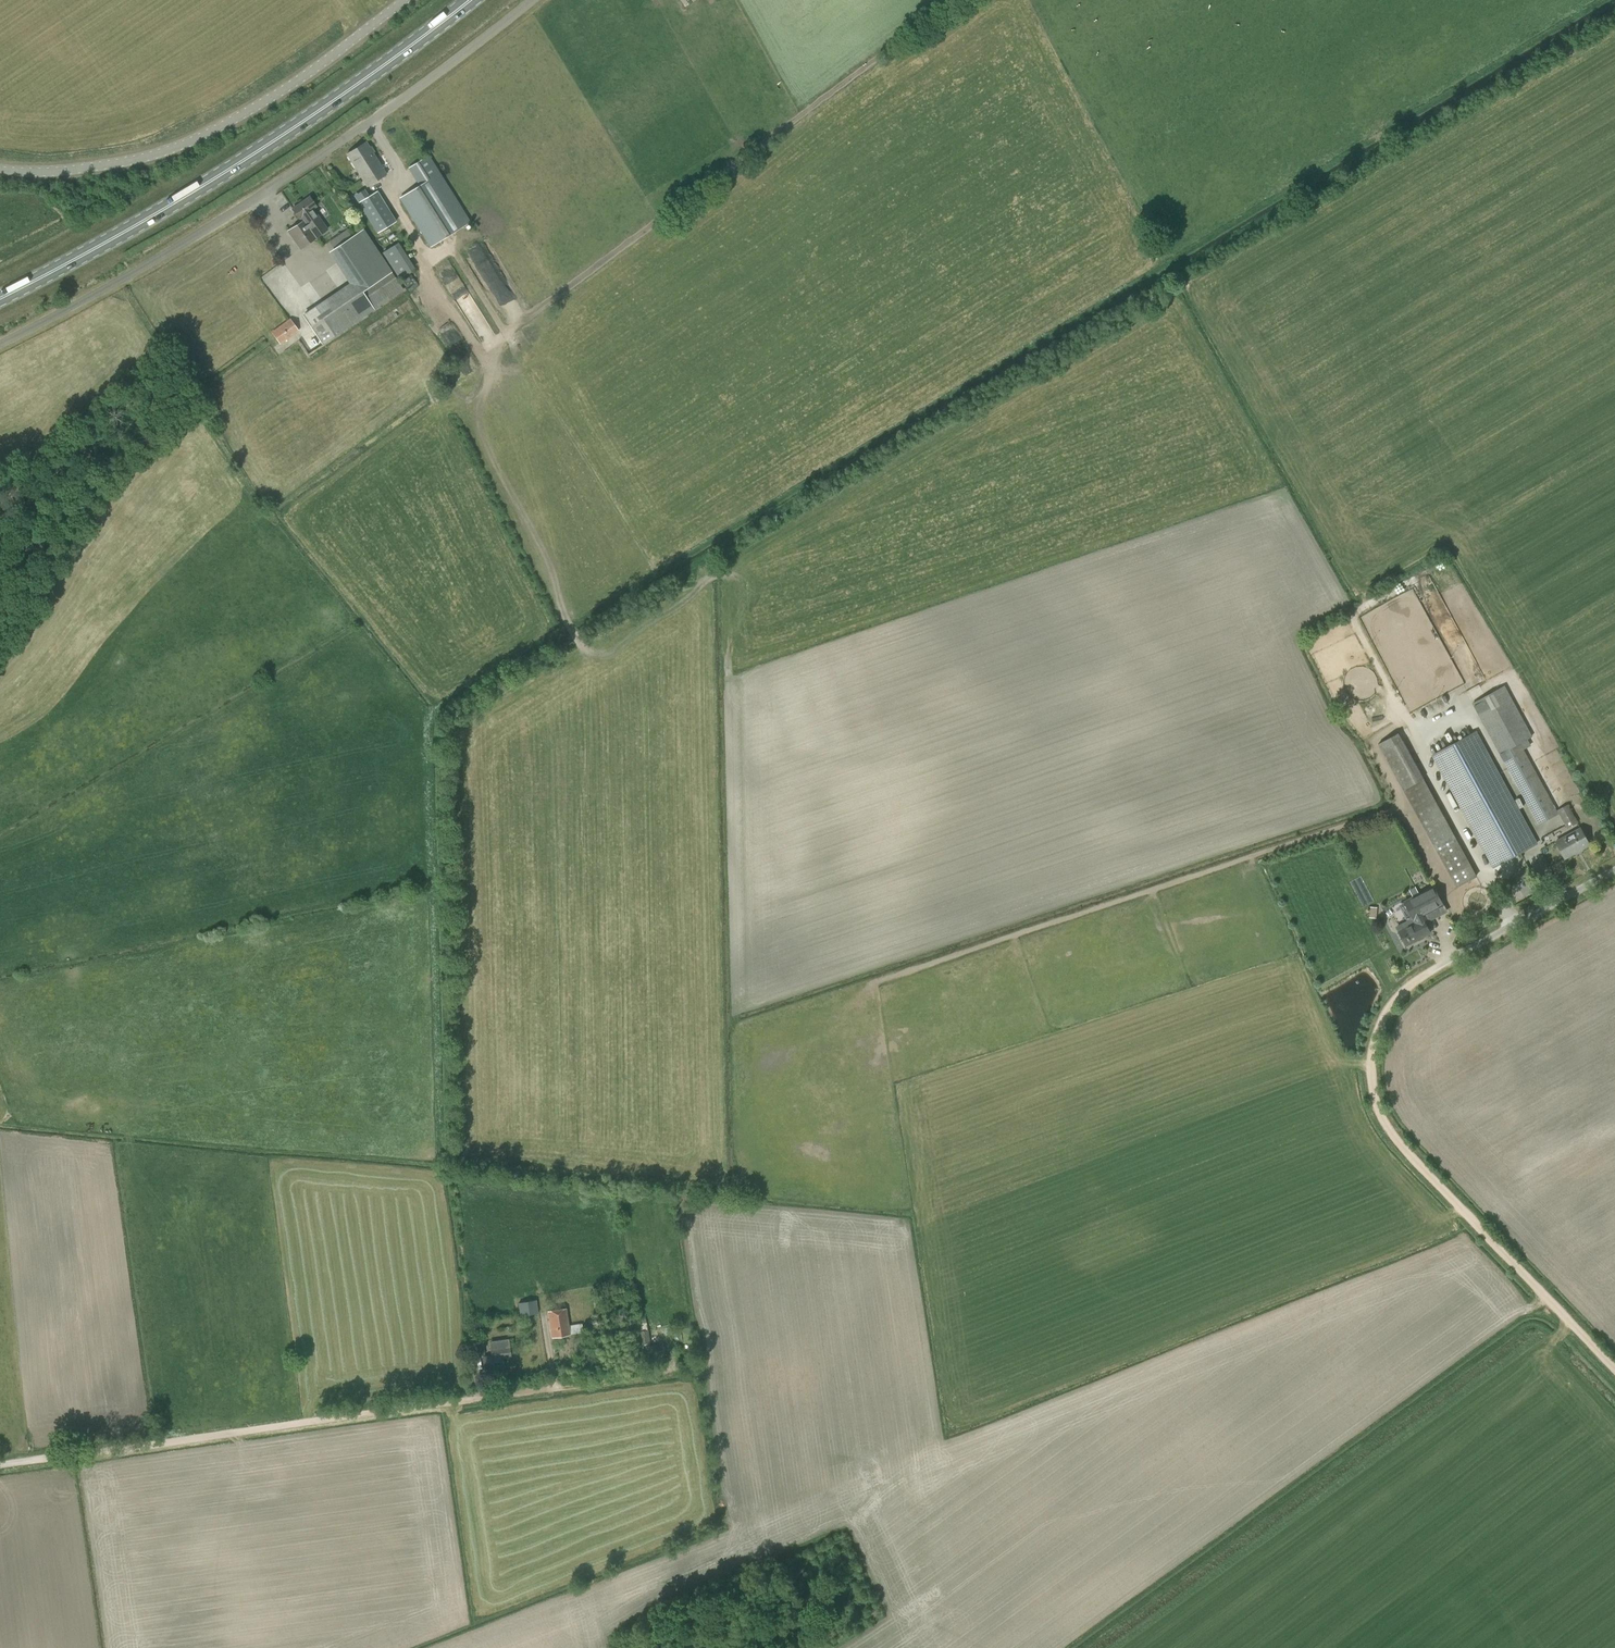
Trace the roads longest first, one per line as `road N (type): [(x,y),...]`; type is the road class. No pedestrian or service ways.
road 1 (unclassified): [(531,0),(263,195),(0,344)]
road 2 (primary): [(0,299),(234,166),(471,0)]
road 3 (track): [(1434,968),(1398,994),(1380,1021),(1370,1056),(1376,1105),(1403,1147),(1614,1369)]
road 4 (unclassified): [(0,170),(78,169),(167,152),(299,79),(404,0)]
road 5 (unclassified): [(1434,968),(1614,870)]
road 6 (unclassified): [(0,1464),(177,1437)]

